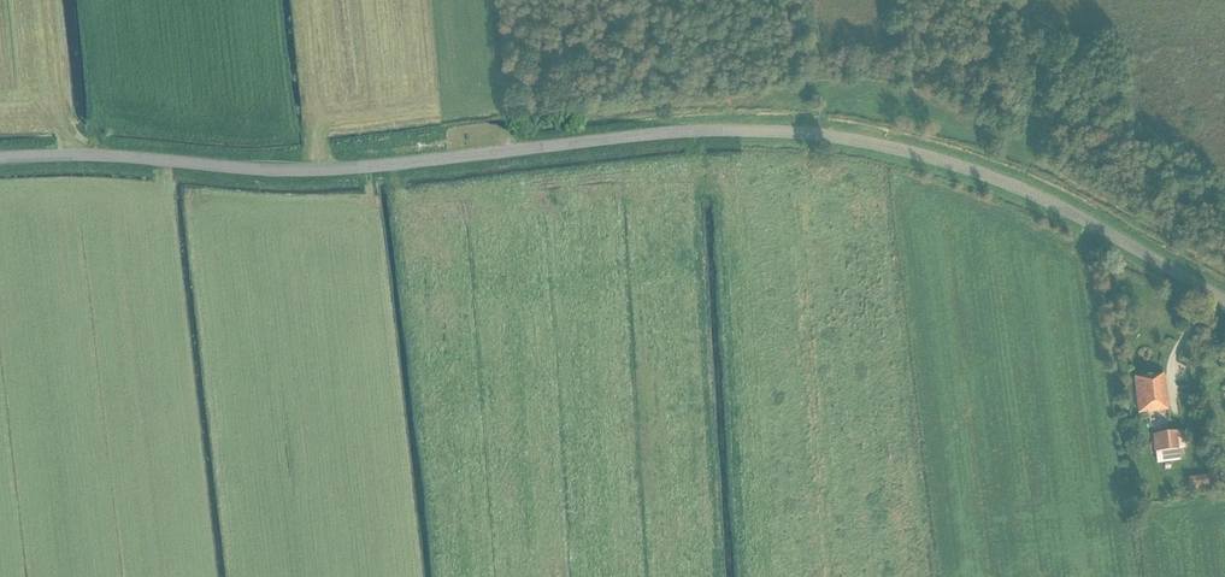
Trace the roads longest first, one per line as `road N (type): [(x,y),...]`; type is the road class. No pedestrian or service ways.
road 1 (tertiary): [(1224,299),(1014,185),(844,138),(746,131),(646,136),(329,171),(125,156),(0,157)]

